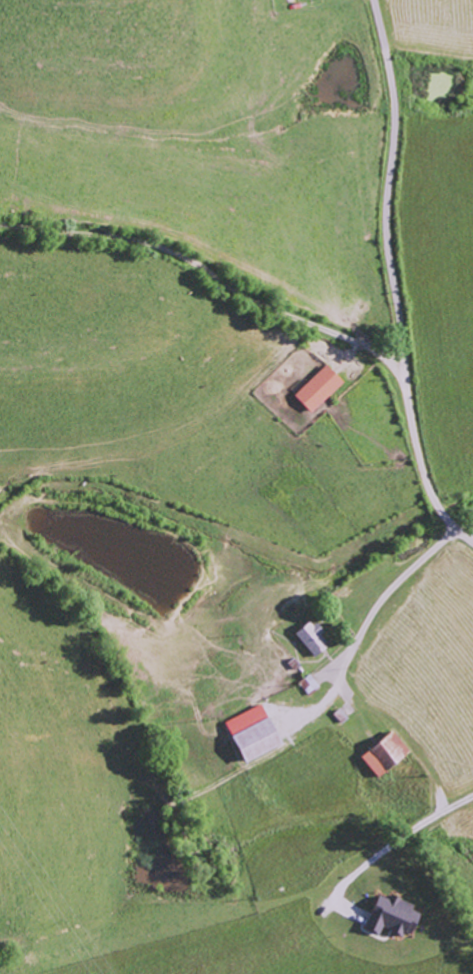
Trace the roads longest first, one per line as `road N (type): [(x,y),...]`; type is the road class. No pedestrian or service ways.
road 1 (residential): [(472,540),(430,489),(412,415),(387,222),(394,98),(375,0)]
road 2 (residential): [(404,360),(268,308),(145,243),(0,224)]

